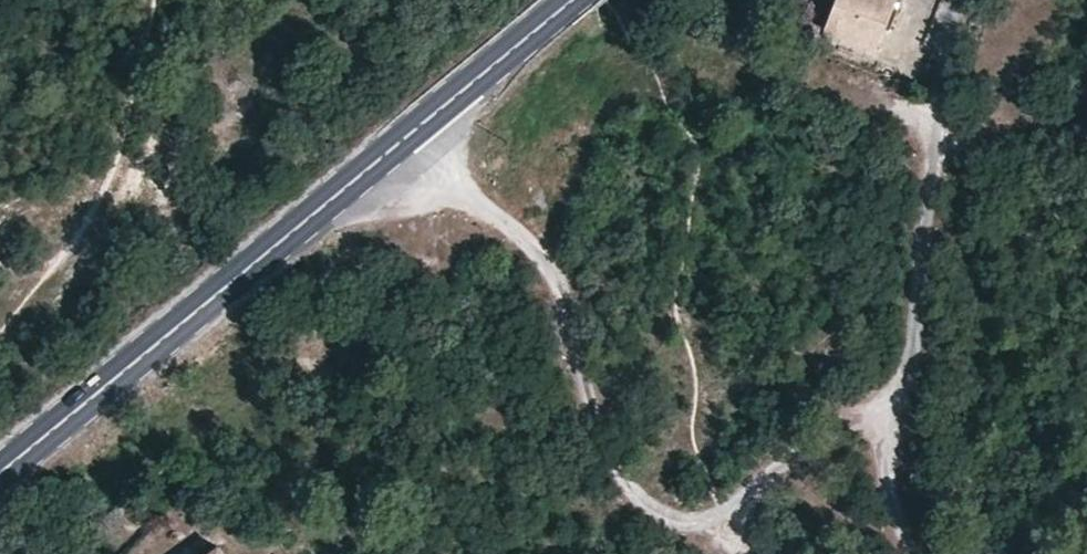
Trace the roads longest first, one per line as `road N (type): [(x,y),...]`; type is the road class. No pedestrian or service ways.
road 1 (unclassified): [(404,139),(542,265),(562,304),(607,464),(664,517),(696,524),(731,508),(818,439),(891,400)]
road 2 (primary): [(0,474),(404,139)]
road 3 (unclassified): [(934,122),(914,337),(891,400)]
road 4 (primary): [(404,139),(569,0)]
road 5 (unclassified): [(891,400),(880,453),(882,495),(904,553)]

